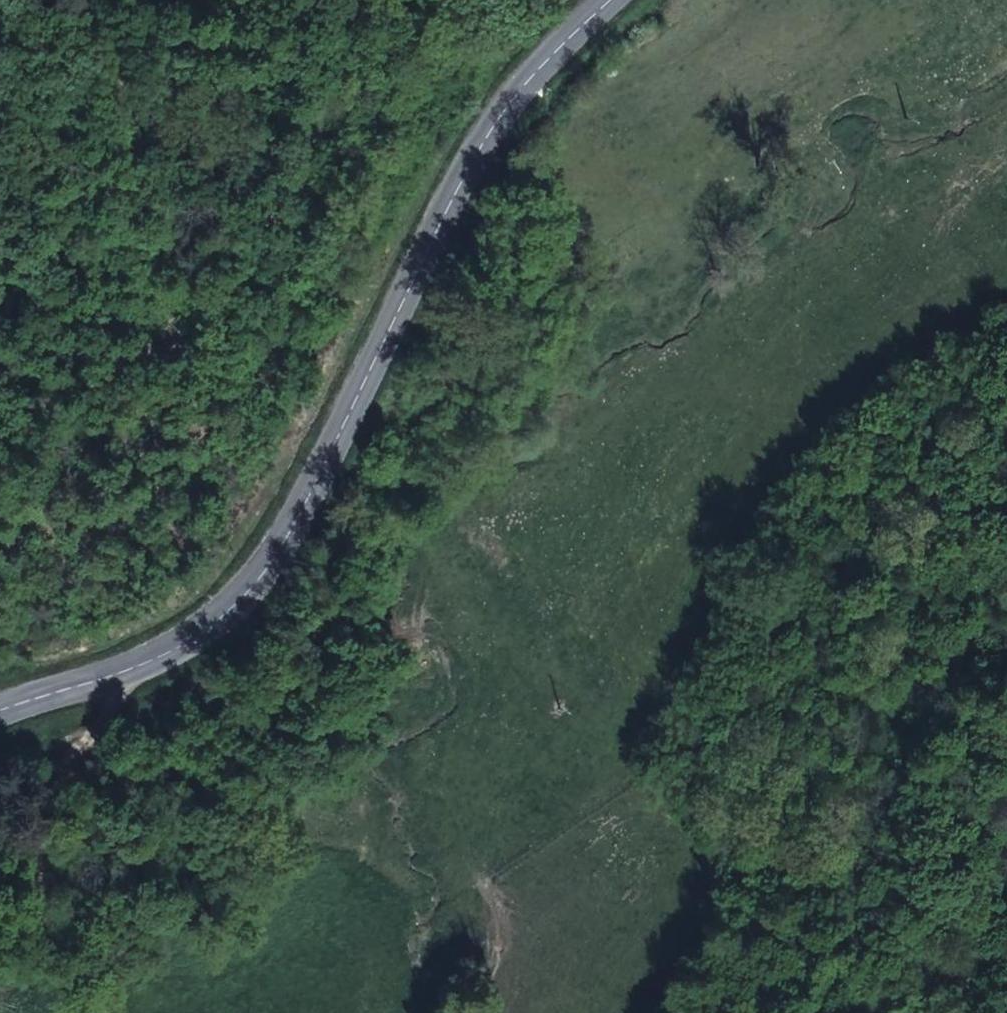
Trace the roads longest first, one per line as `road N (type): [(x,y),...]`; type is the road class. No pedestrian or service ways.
road 1 (secondary): [(610,0),(525,85),(470,162),(324,474),(262,578),(205,633),(121,676),(0,706)]

